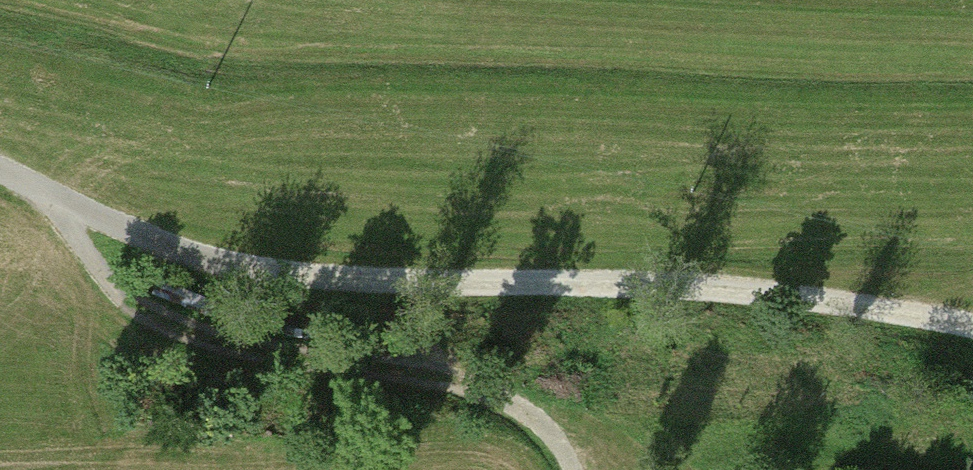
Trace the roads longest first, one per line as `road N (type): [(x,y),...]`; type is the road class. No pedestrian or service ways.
road 1 (track): [(972,329),(827,302),(616,285),(315,280),(172,247),(0,172)]
road 2 (track): [(35,187),(113,283),(176,327),(290,366),(461,388),(524,410),(564,447),(572,469)]

